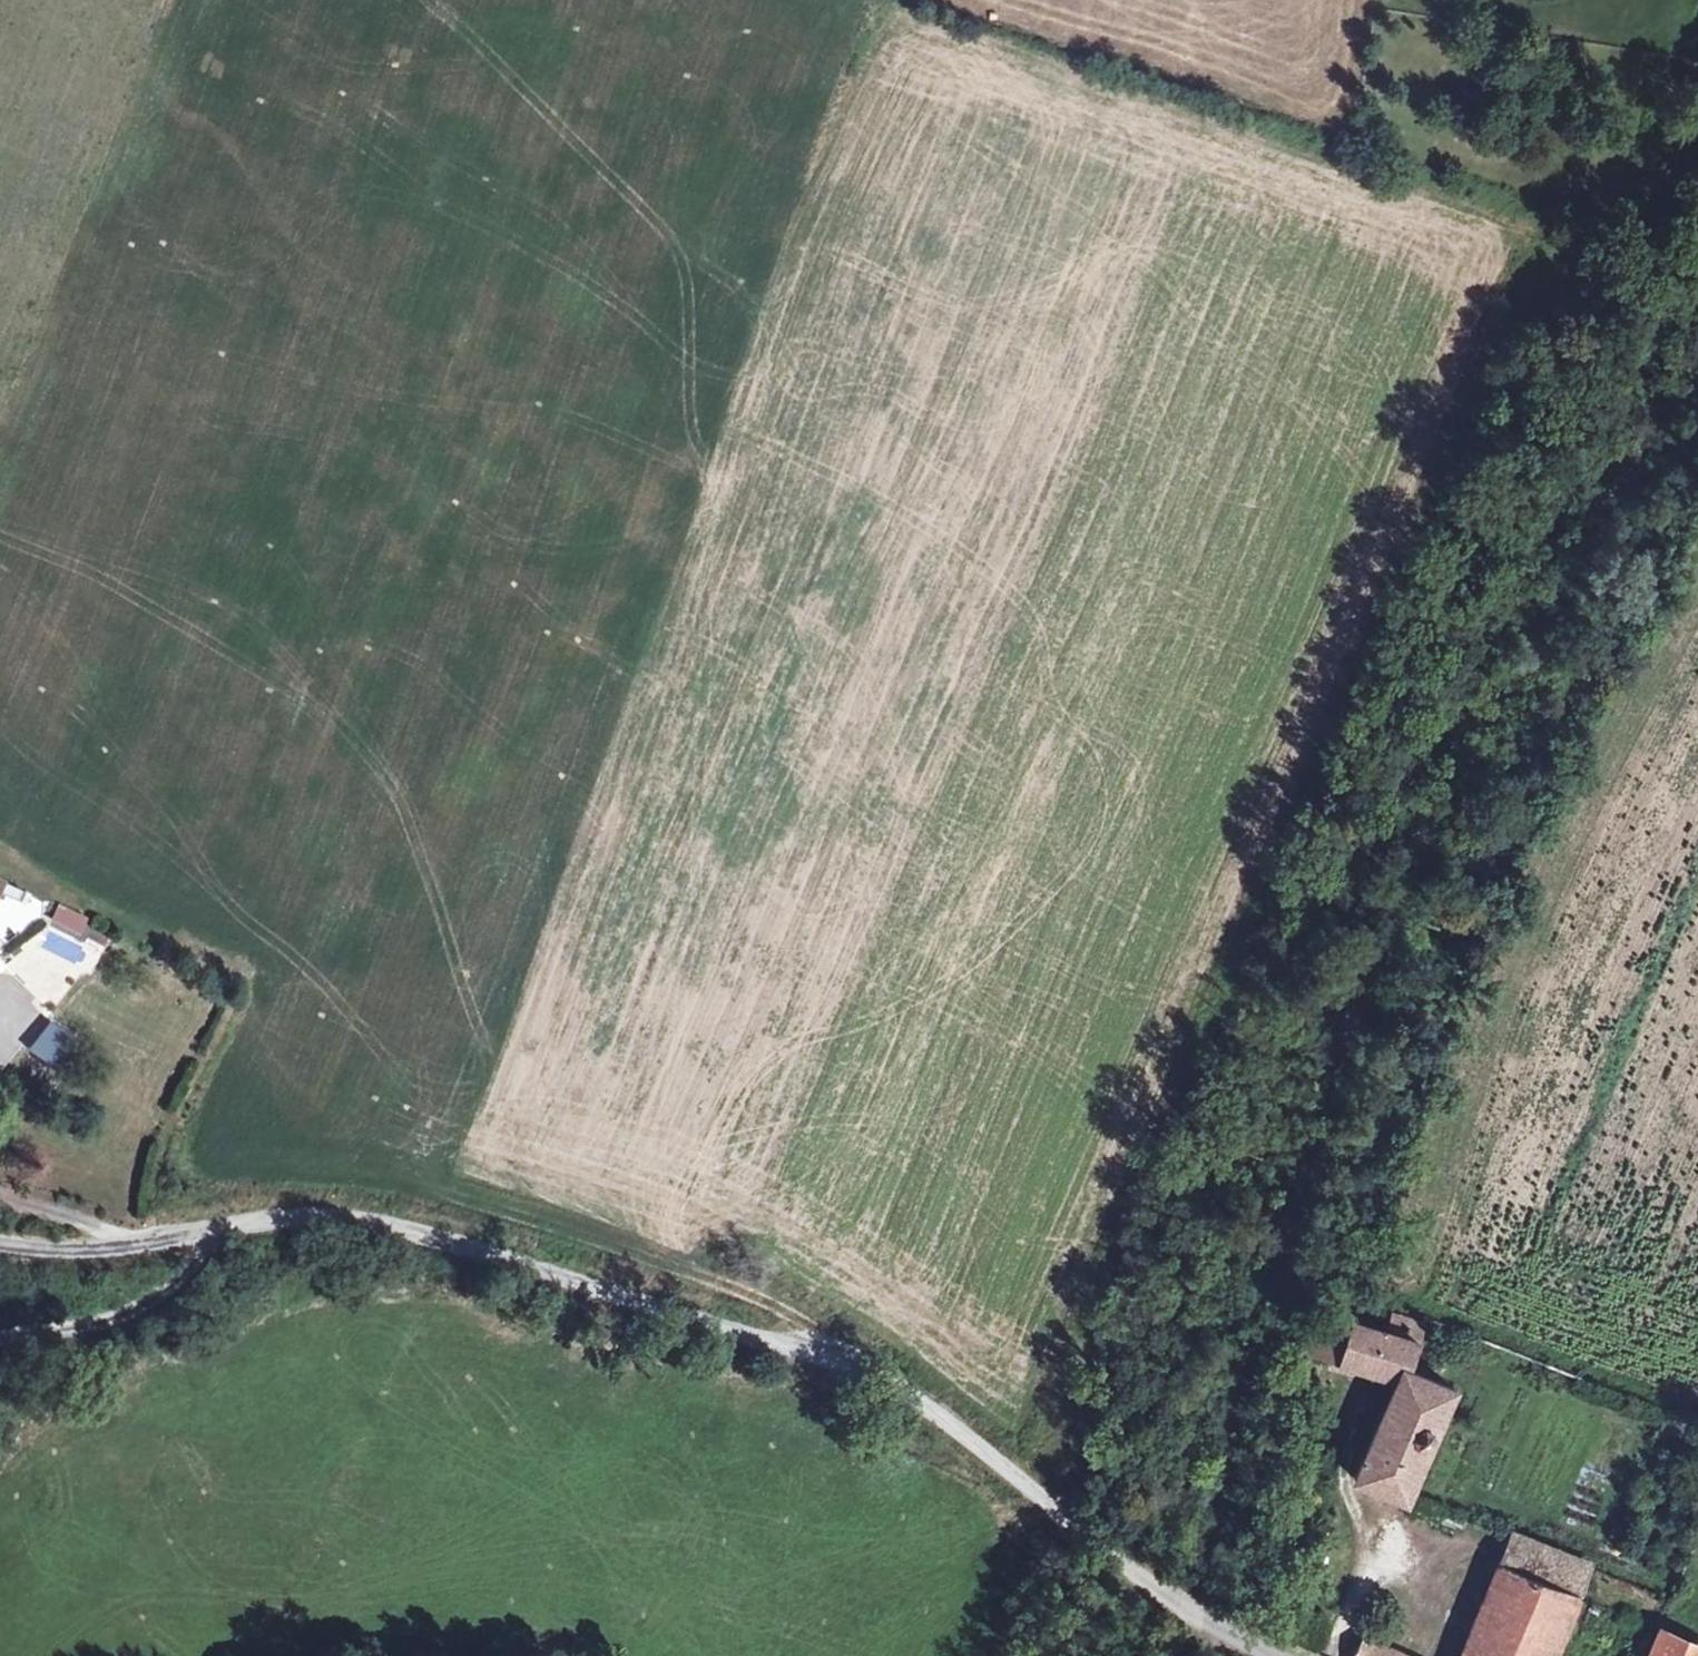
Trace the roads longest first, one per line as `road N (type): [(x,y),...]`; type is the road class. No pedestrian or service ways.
road 1 (unclassified): [(0,1247),(128,1251),(293,1218),(384,1221),(787,1348),(883,1385),(937,1417),(1169,1601),(1282,1655)]
road 2 (track): [(0,1339),(128,1317),(179,1280),(201,1240)]

